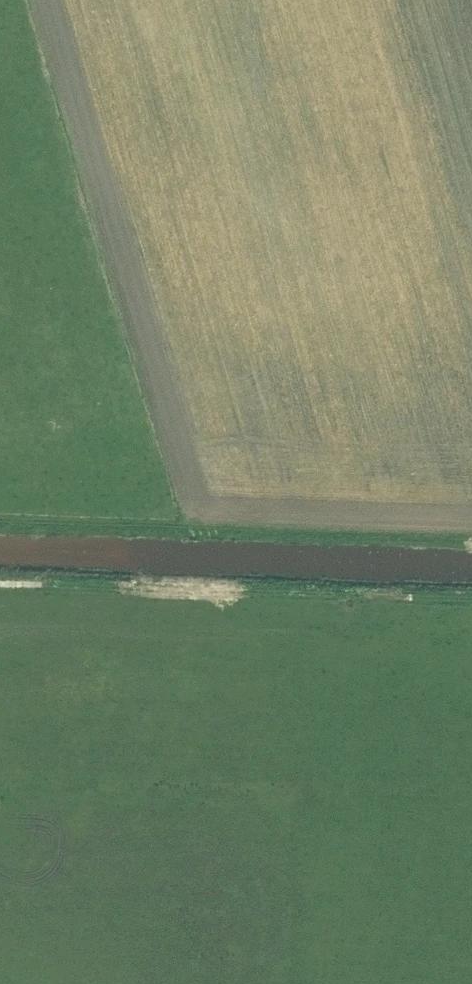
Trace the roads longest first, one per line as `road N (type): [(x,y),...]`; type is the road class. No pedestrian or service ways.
road 1 (track): [(0,635),(471,632)]

